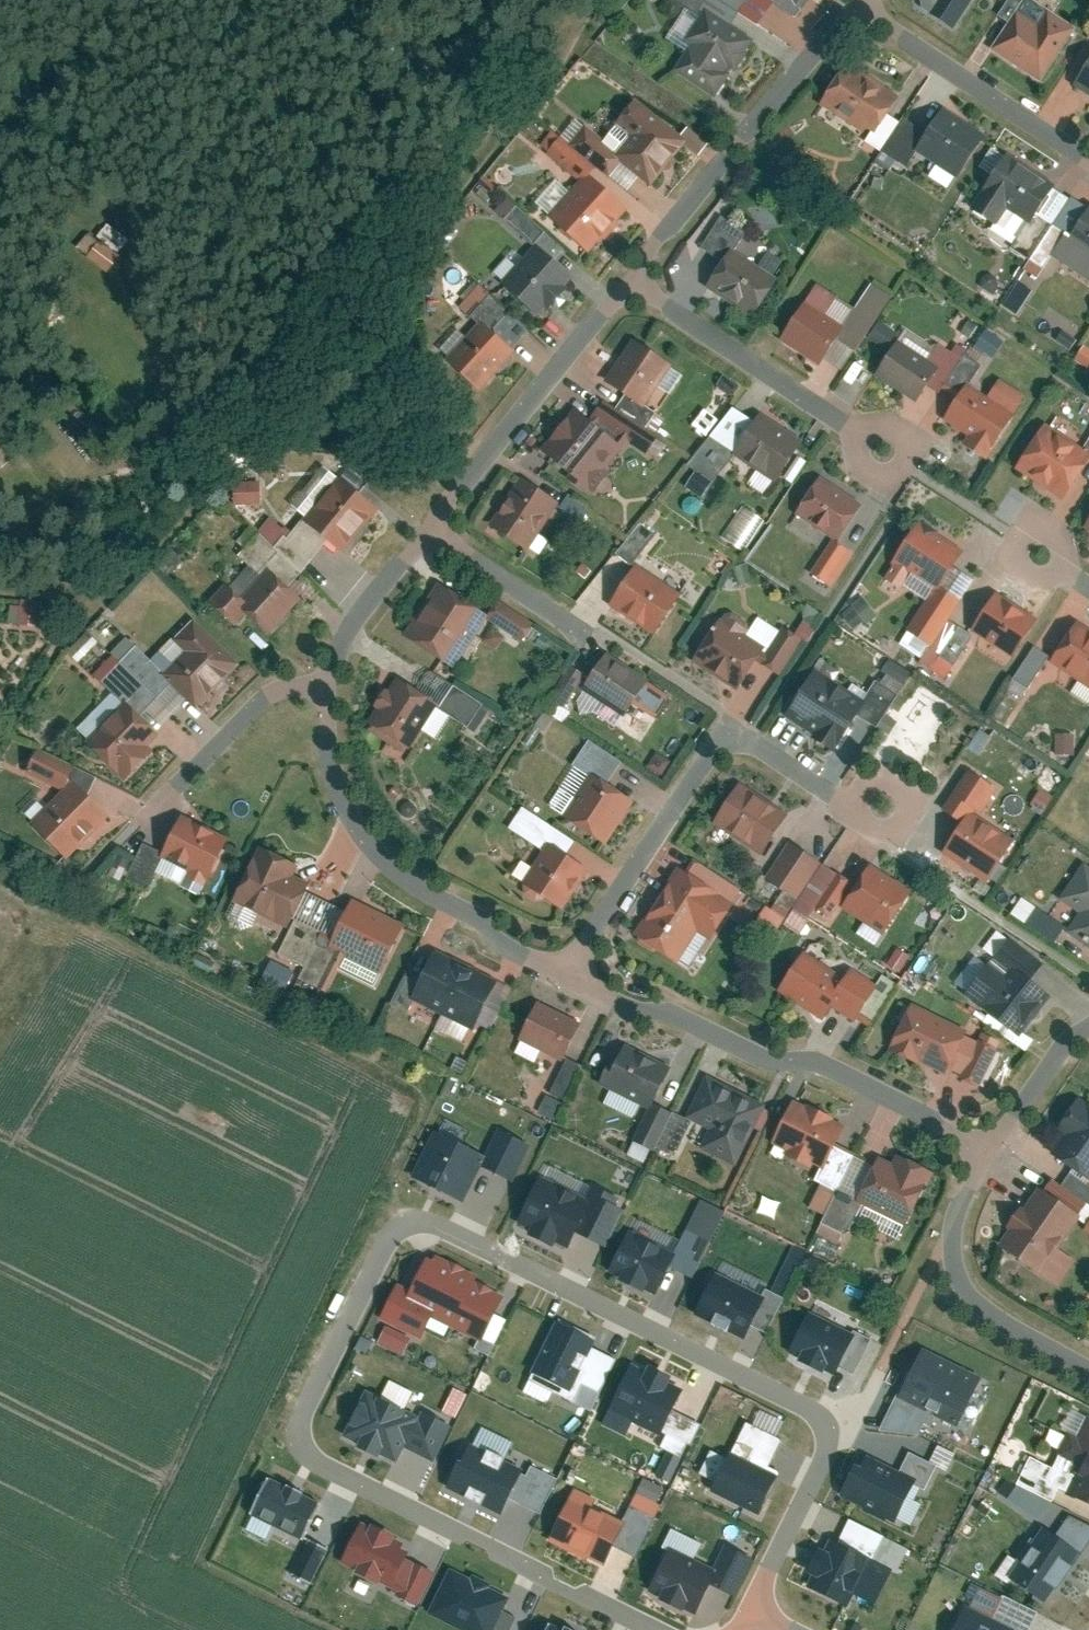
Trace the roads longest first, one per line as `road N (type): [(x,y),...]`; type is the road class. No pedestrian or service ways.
road 1 (residential): [(752,1605),(813,1469),(821,1444),(816,1423),(787,1401),(453,1238),(409,1230),(391,1242),(308,1412),(304,1435),(315,1456),(660,1629)]
road 2 (track): [(594,0),(535,93),(429,225),(108,592)]
road 3 (residential): [(990,1146),(819,1057),(771,1058),(668,1009),(637,1011),(568,975)]
road 4 (residential): [(568,975),(728,731),(834,795),(857,795)]
road 5 (residential): [(568,975),(398,869),(352,825),(329,765),(326,683)]
road 6 (residential): [(637,280),(655,235),(854,11)]
road 7 (residential): [(433,528),(447,495),(612,296),(637,280)]
road 8 (residential): [(990,1146),(957,1214),(960,1280),(988,1312),(1088,1368)]
road 9 (residential): [(854,11),(1088,159)]
road 10 (residential): [(637,280),(860,435)]
road 11 (residential): [(326,683),(347,629),(433,528)]
road 12 (residential): [(326,683),(268,693),(173,783)]
road 13 (residential): [(433,528),(589,632)]
road 14 (track): [(0,728),(108,592)]
road 15 (residential): [(1088,1025),(1056,1048),(990,1146)]
road 16 (residential): [(857,795),(884,773),(912,793),(899,825),(865,820)]
road 17 (residential): [(860,435),(861,468),(892,477),(910,449),(894,426)]
road 18 (residential): [(1053,530),(1025,532),(1015,564),(1042,582),(1064,570)]

